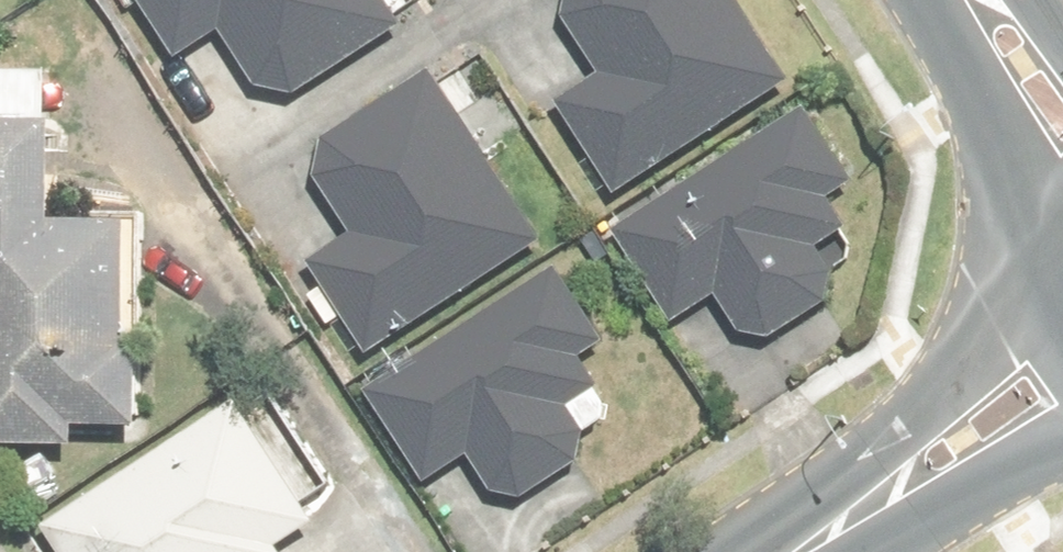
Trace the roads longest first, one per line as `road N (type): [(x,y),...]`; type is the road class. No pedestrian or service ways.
road 1 (secondary): [(1062,385),(781,551)]
road 2 (tertiary): [(986,0),(1062,118)]

